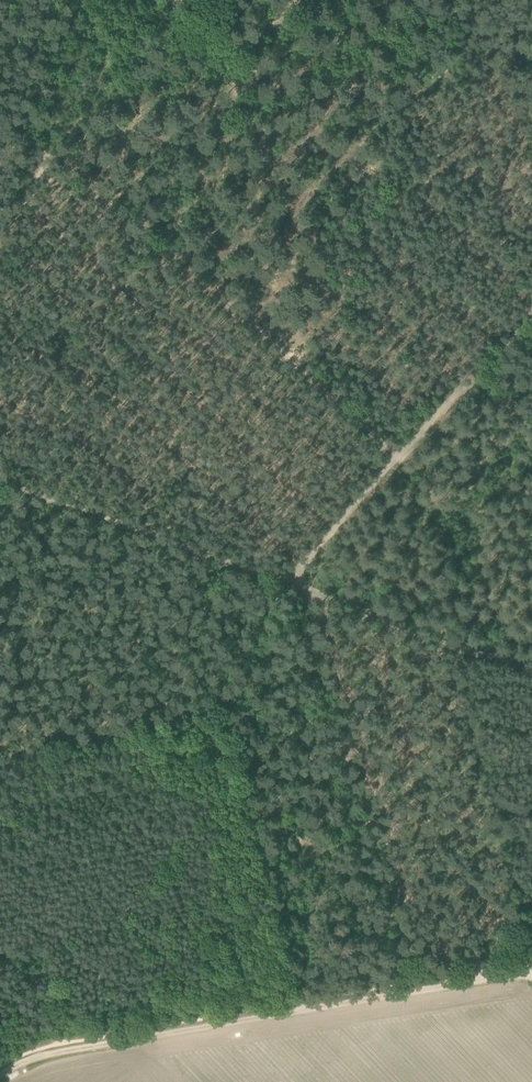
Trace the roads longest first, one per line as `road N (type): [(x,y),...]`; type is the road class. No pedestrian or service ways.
road 1 (track): [(46,167),(76,177),(156,255),(403,455)]
road 2 (track): [(427,985),(28,1061),(0,1077)]
road 3 (track): [(299,578),(427,985)]
road 4 (track): [(531,311),(299,578)]
road 5 (track): [(0,474),(299,578)]
road 6 (track): [(531,666),(372,618),(299,578)]

